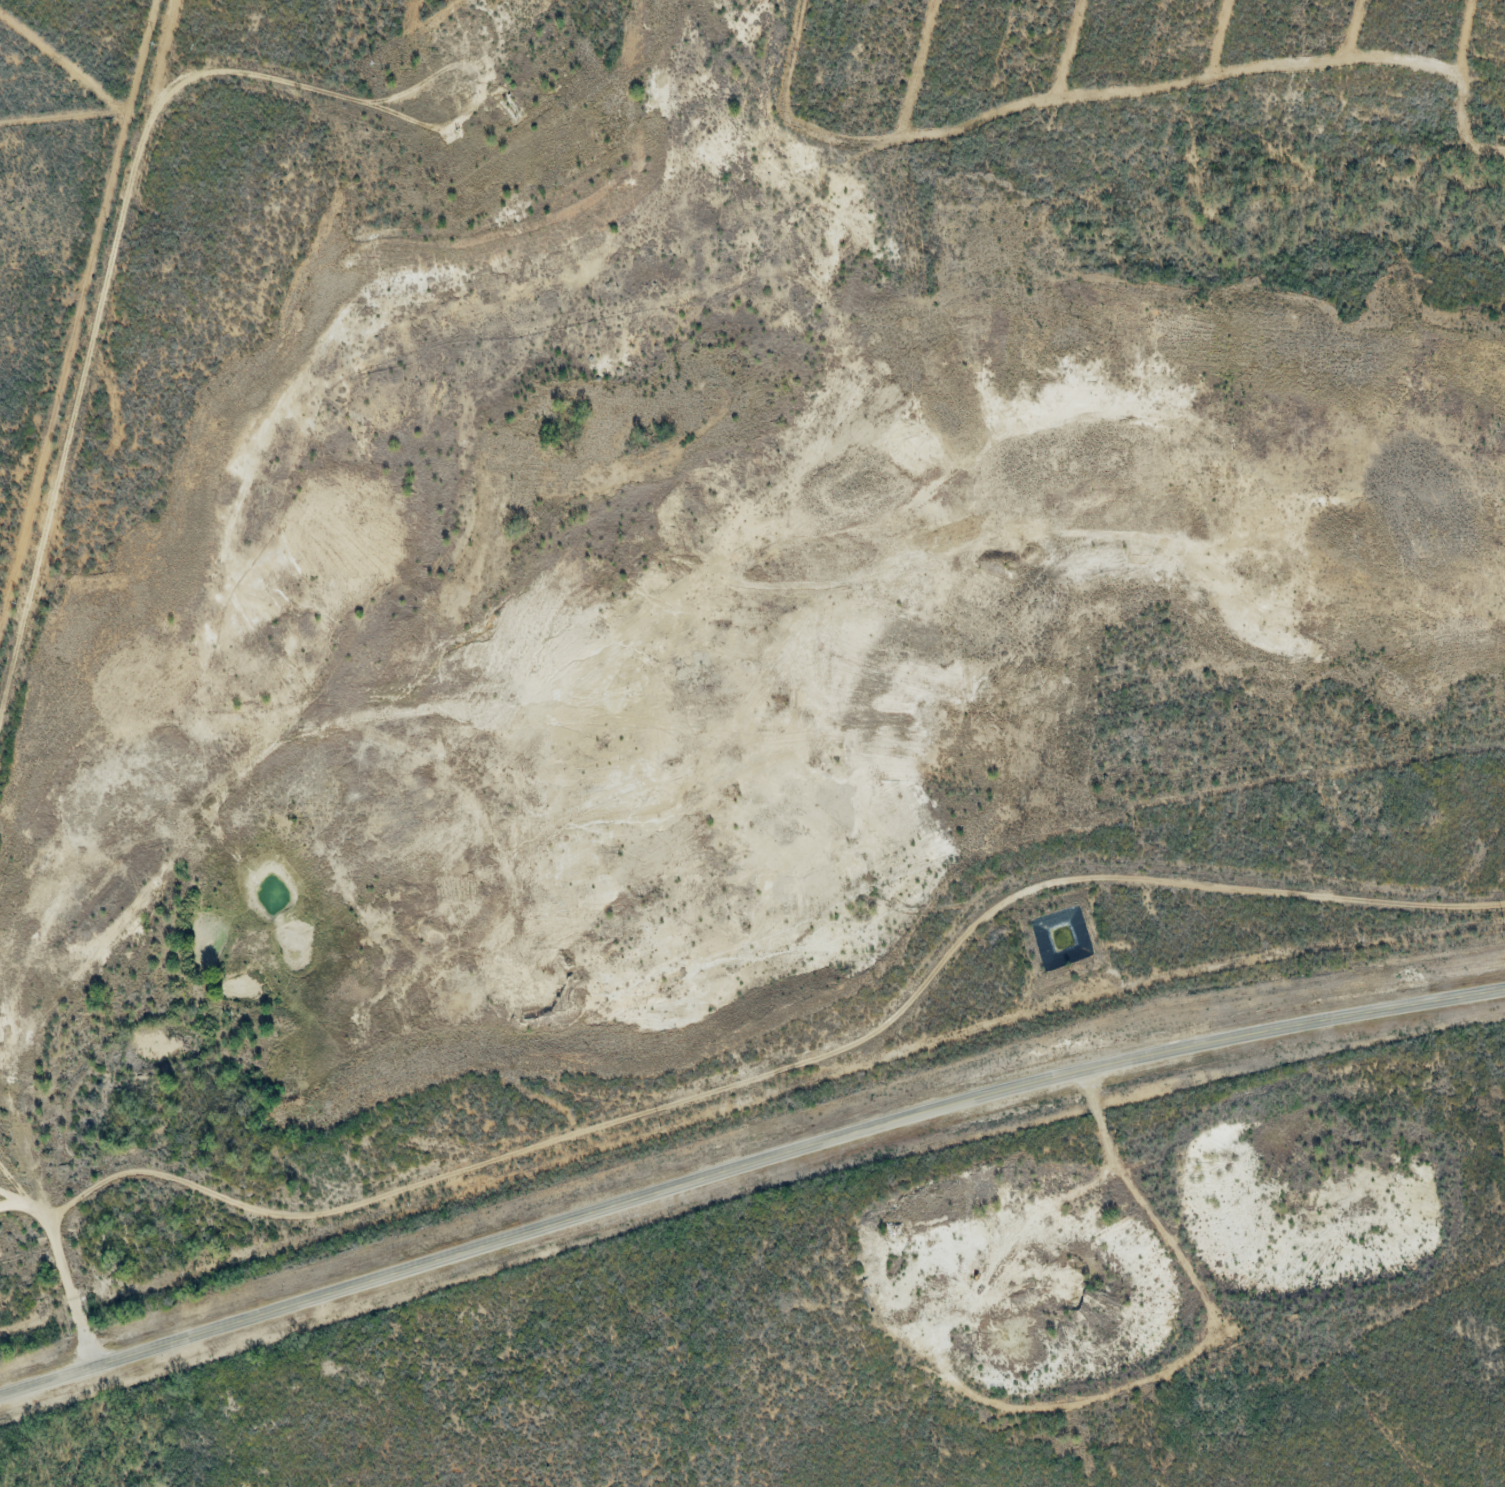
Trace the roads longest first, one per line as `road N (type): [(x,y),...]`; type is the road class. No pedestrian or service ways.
road 1 (secondary): [(0,1397),(1016,1087),(1504,990)]
road 2 (residential): [(0,667),(133,152),(138,74),(157,50),(171,0)]
road 3 (residential): [(1441,1486),(1327,1327),(1152,1195),(1087,1070)]
road 4 (residential): [(138,74),(108,64),(35,0)]

